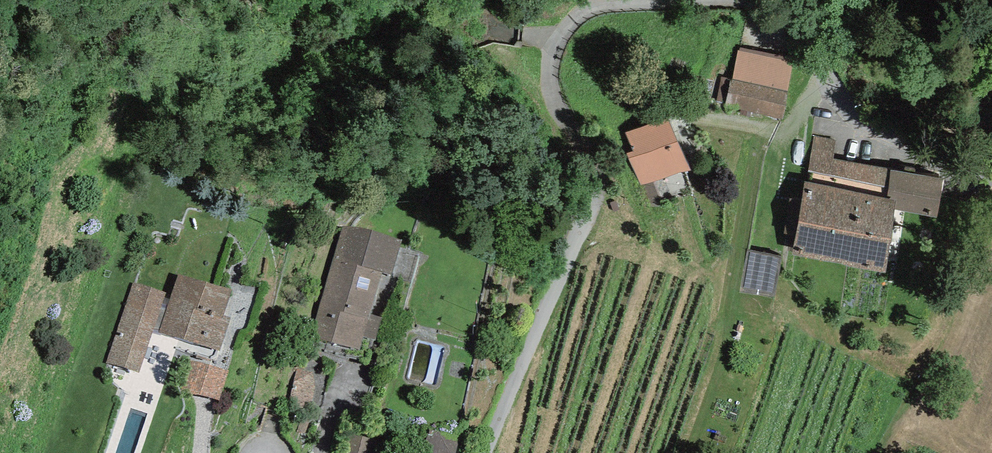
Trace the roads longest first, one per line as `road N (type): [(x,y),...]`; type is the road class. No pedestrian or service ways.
road 1 (unclassified): [(705,0),(597,9),(558,45),(550,78),(594,176),(593,202),(485,452)]
road 2 (unclassified): [(991,183),(839,107),(807,30),(763,0)]

